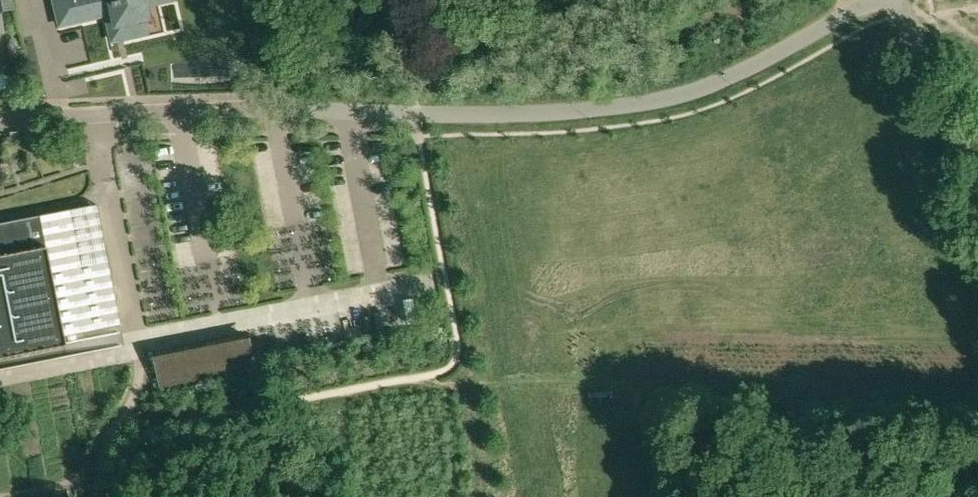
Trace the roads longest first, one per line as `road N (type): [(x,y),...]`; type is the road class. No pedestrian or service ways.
road 1 (residential): [(872,0),(753,64),(616,107),(0,117)]
road 2 (unclassified): [(977,192),(902,0)]

